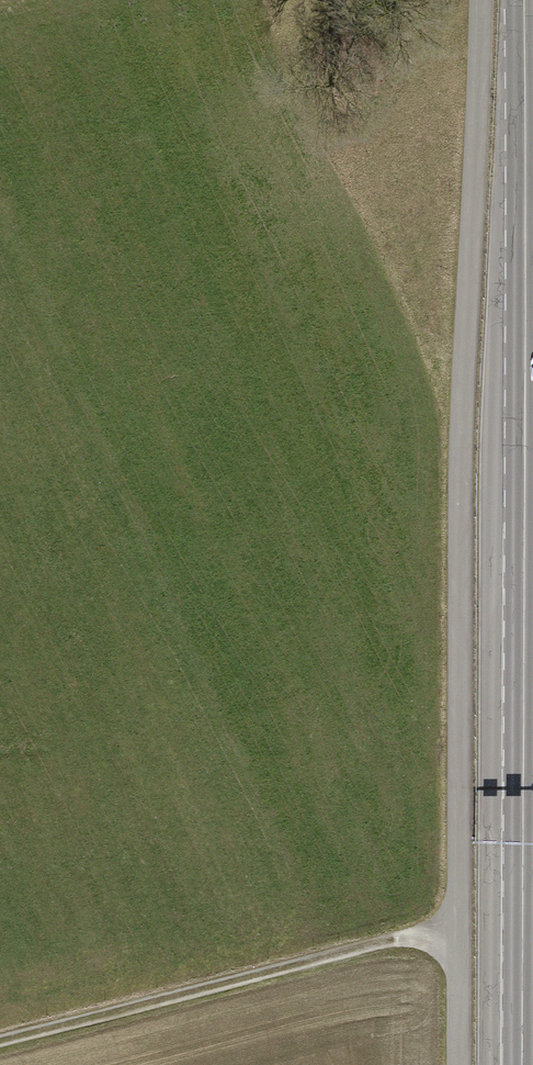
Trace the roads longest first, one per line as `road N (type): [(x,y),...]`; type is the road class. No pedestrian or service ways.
road 1 (track): [(457,1064),(463,411),(483,0)]
road 2 (secondary): [(524,0),(523,1031)]
road 3 (track): [(456,919),(0,1038)]

